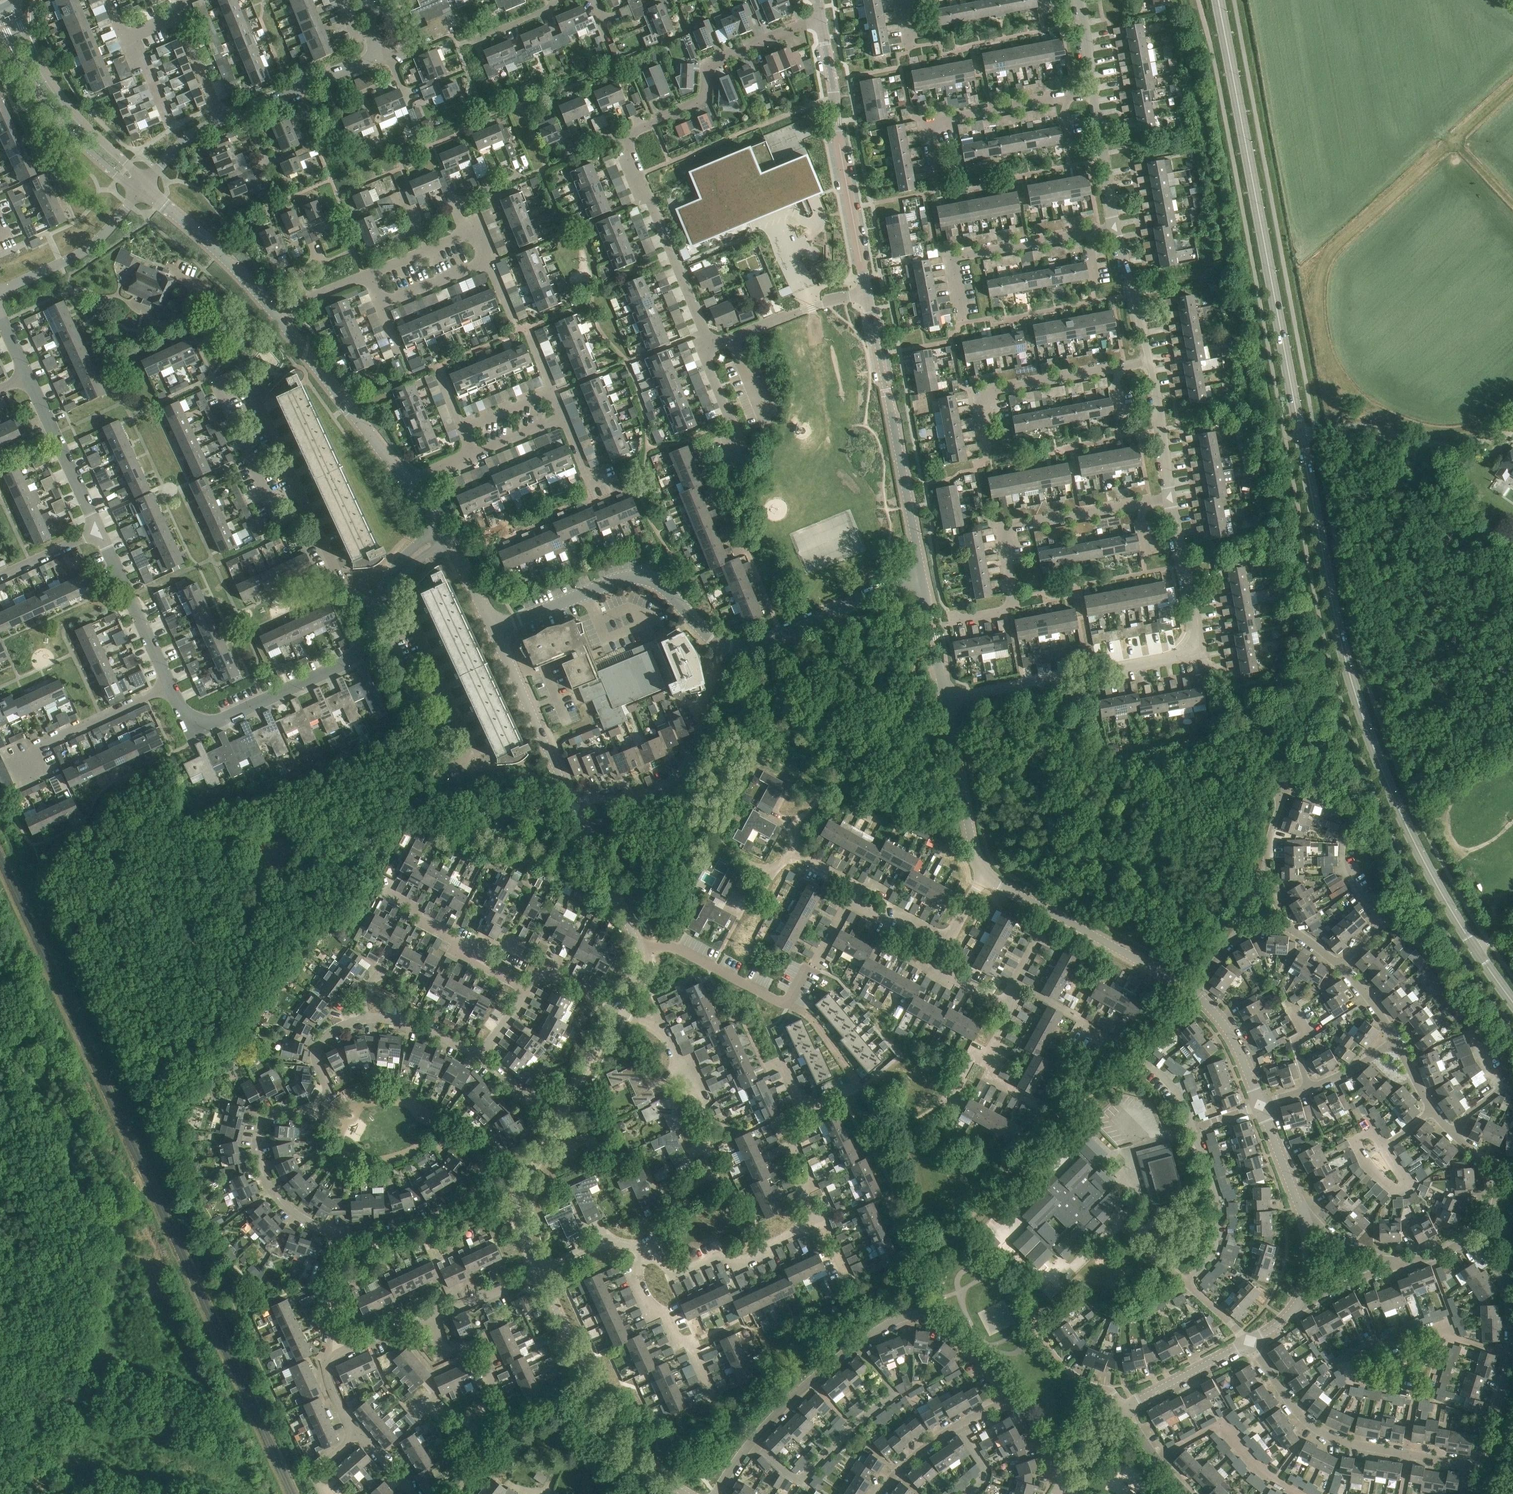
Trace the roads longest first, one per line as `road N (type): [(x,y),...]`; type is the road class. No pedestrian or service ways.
road 1 (secondary): [(1512,1001),(1416,844),(1343,650),(1218,0)]
road 2 (residential): [(703,345),(624,138),(706,97),(715,64),(817,21)]
road 3 (residential): [(944,700),(1185,652),(1196,627),(1171,497)]
road 4 (residential): [(1008,1397),(942,1324),(905,1316),(810,1381),(751,1444),(720,1493)]
road 5 (residential): [(309,508),(245,371),(217,383),(279,523),(291,517)]
road 6 (residential): [(345,1236),(277,1197),(261,1171),(257,1135),(277,1109),(314,1105),(325,1090),(319,1044),(370,1019)]
road 7 (residential): [(617,1009),(667,1039),(701,1101),(713,1165),(676,1198),(648,1252)]
road 8 (residential): [(952,621),(1007,611),(1015,600),(1006,548),(1019,525),(1171,497)]
road 9 (tertiary): [(924,582),(868,290)]
road 10 (tertiary): [(617,1009),(518,1195),(520,1229),(539,1272)]
road 11 (residential): [(1452,1130),(1504,1089),(1471,1034),(1463,1001),(1384,920)]
road 12 (residential): [(1478,1465),(1343,1441),(1308,1425),(1251,1343)]
road 13 (residential): [(375,606),(350,661),(210,721),(195,722),(166,686)]
road 14 (tertiary): [(868,290),(817,21)]
road 15 (tertiary): [(539,1272),(618,1442),(687,1493)]
road 16 (residential): [(493,628),(641,577),(671,593),(721,645)]
road 17 (residential): [(575,805),(649,792),(687,765),(721,645)]
road 18 (tertiary): [(1193,988),(984,870)]
road 19 (residential): [(962,323),(951,258),(1115,227)]
road 20 (tertiary): [(143,188),(50,83),(14,2)]
road 21 (residential): [(433,1318),(446,1350),(479,1353),(510,1420),(464,1493)]
road 22 (tertiary): [(0,20),(64,123),(143,188)]
road 23 (residential): [(934,179),(935,122),(1093,91)]
road 24 (residential): [(987,446),(982,407),(994,392),(1150,362)]
road 25 (residential): [(721,645),(766,638),(897,584),(924,582)]
road 26 (tertiary): [(281,320),(409,483)]
road 27 (residential): [(245,110),(364,66),(375,52),(370,0)]
road 28 (tertiary): [(493,628),(575,805)]
road 29 (tertiary): [(143,188),(281,320)]
road 30 (residential): [(812,1216),(737,1262),(721,1255),(679,1269),(648,1252)]
road 31 (residential): [(0,292),(78,257),(143,188)]
road 32 (residential): [(26,769),(20,755),(166,686)]
road 33 (tertiary): [(984,870),(968,834),(944,700)]
road 34 (residential): [(868,290),(703,345)]
road 35 (residential): [(714,1397),(691,1344),(678,1341),(639,1278),(648,1252)]
road 36 (residential): [(99,534),(25,379)]
road 37 (residential): [(166,686),(99,534)]
road 38 (tertiary): [(575,805),(639,949)]
road 39 (residential): [(639,949),(675,951),(784,1004)]
road 40 (residential): [(478,1192),(410,1229),(345,1236)]
road 41 (residential): [(1150,362),(1115,227)]
road 42 (residential): [(1115,227),(1093,91)]
road 43 (tertiary): [(1128,1405),(1251,1343)]
road 44 (residential): [(1171,497),(1150,362)]
road 45 (tertiary): [(1262,1104),(1238,1043),(1193,988)]
road 46 (residential): [(1478,1465),(1512,1334)]
road 47 (residential): [(1263,881),(1286,789),(1300,778),(1322,782)]
road 48 (residential): [(1372,1129),(1359,1149),(1376,1174),(1401,1189),(1406,1183),(1385,1147)]
road 49 (residential): [(738,466),(727,438),(732,417),(703,345)]
road 50 (residential): [(784,1004),(853,897)]
road 51 (residential): [(803,1110),(783,1120),(811,1178),(805,1195),(812,1216)]
road 52 (residential): [(375,606),(346,592),(309,508)]
road 53 (residential): [(945,939),(931,966),(1012,1011)]
road 54 (residential): [(469,961),(456,954),(462,943),(385,890)]
road 55 (residential): [(1036,1330),(1062,1364),(1128,1405)]

